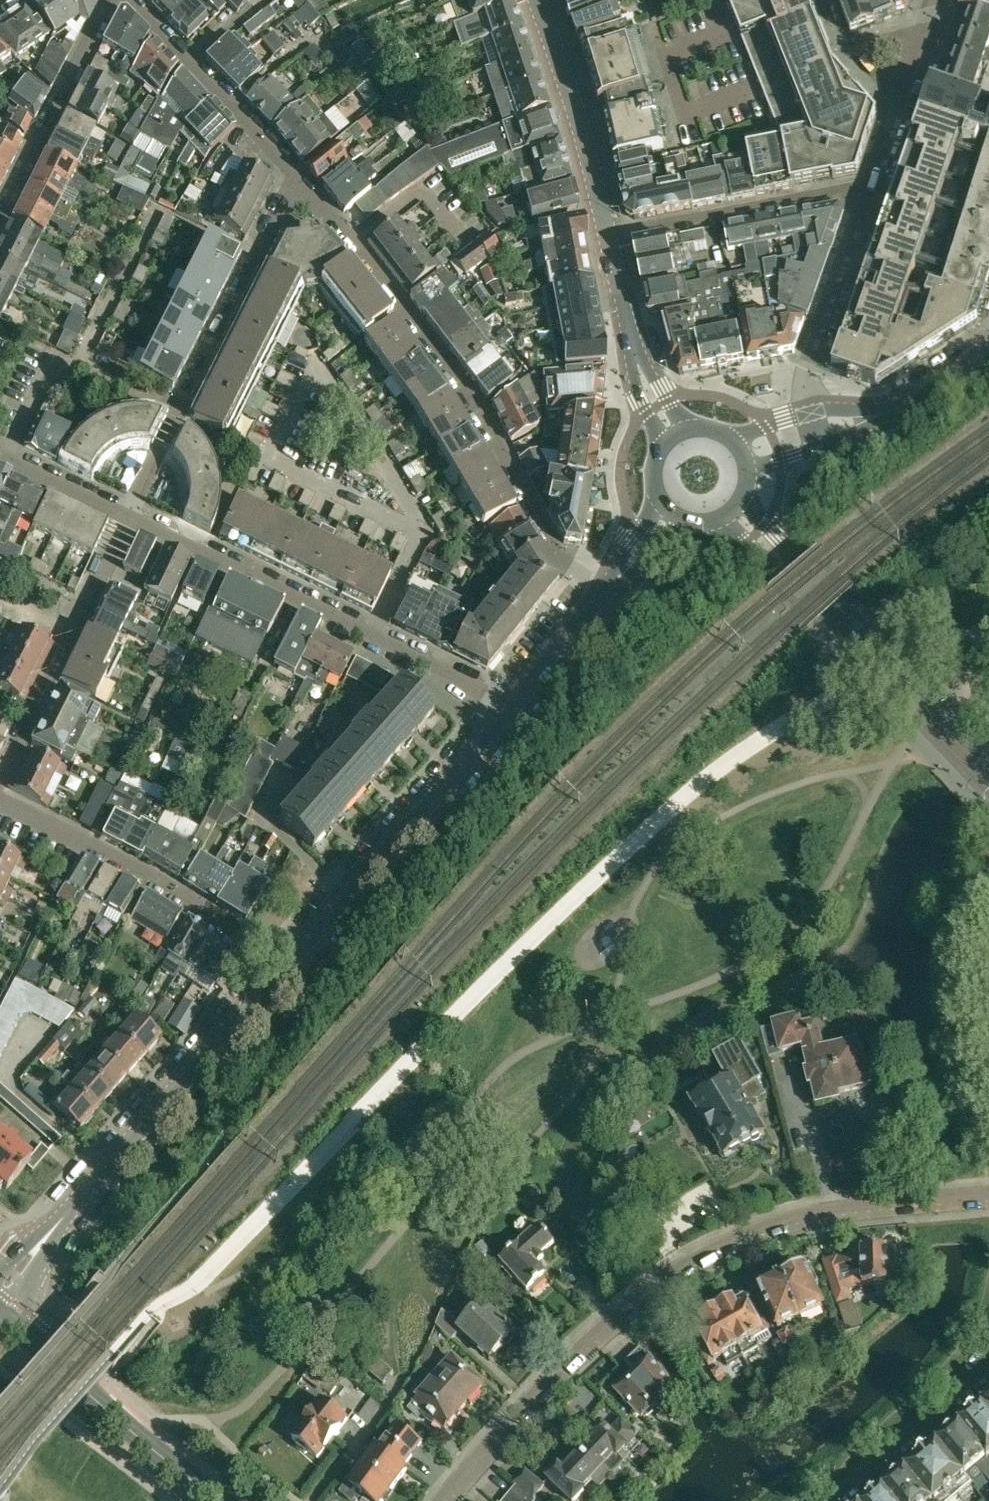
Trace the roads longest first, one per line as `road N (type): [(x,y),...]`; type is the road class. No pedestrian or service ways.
road 1 (residential): [(444,1500),(523,1400),(659,1278),(737,1236),(795,1218),(988,1195)]
road 2 (residential): [(299,178),(476,406),(550,545),(606,595)]
road 3 (residential): [(127,515),(299,178)]
road 4 (tertiary): [(988,785),(734,507)]
road 5 (tertiary): [(288,963),(511,709)]
road 6 (residential): [(288,963),(155,877),(0,796)]
road 7 (tertiary): [(79,1198),(288,963)]
road 8 (residential): [(10,459),(55,359),(78,361),(163,206)]
road 9 (tertiary): [(219,1500),(0,1314)]
road 10 (residential): [(424,531),(271,462),(318,364)]
road 11 (residential): [(373,636),(127,515)]
road 12 (residential): [(604,237),(872,191)]
road 13 (residential): [(299,178),(129,0)]
road 14 (residential): [(604,237),(539,0)]
road 15 (residential): [(0,207),(108,0)]
road 16 (residential): [(809,413),(807,377),(872,191)]
road 17 (residential): [(988,1363),(821,1500)]
road 18 (residential): [(674,434),(645,383),(604,237)]
road 19 (residential): [(318,364),(424,531)]
road 20 (residential): [(511,709),(373,636)]
road 21 (residential): [(0,768),(69,634)]
road 22 (tertiary): [(511,709),(606,595)]
road 23 (tertiary): [(0,1307),(79,1198)]
road 24 (residential): [(69,634),(127,515)]
road 25 (residential): [(127,515),(10,459)]
road 26 (tertiary): [(882,414),(988,353)]

